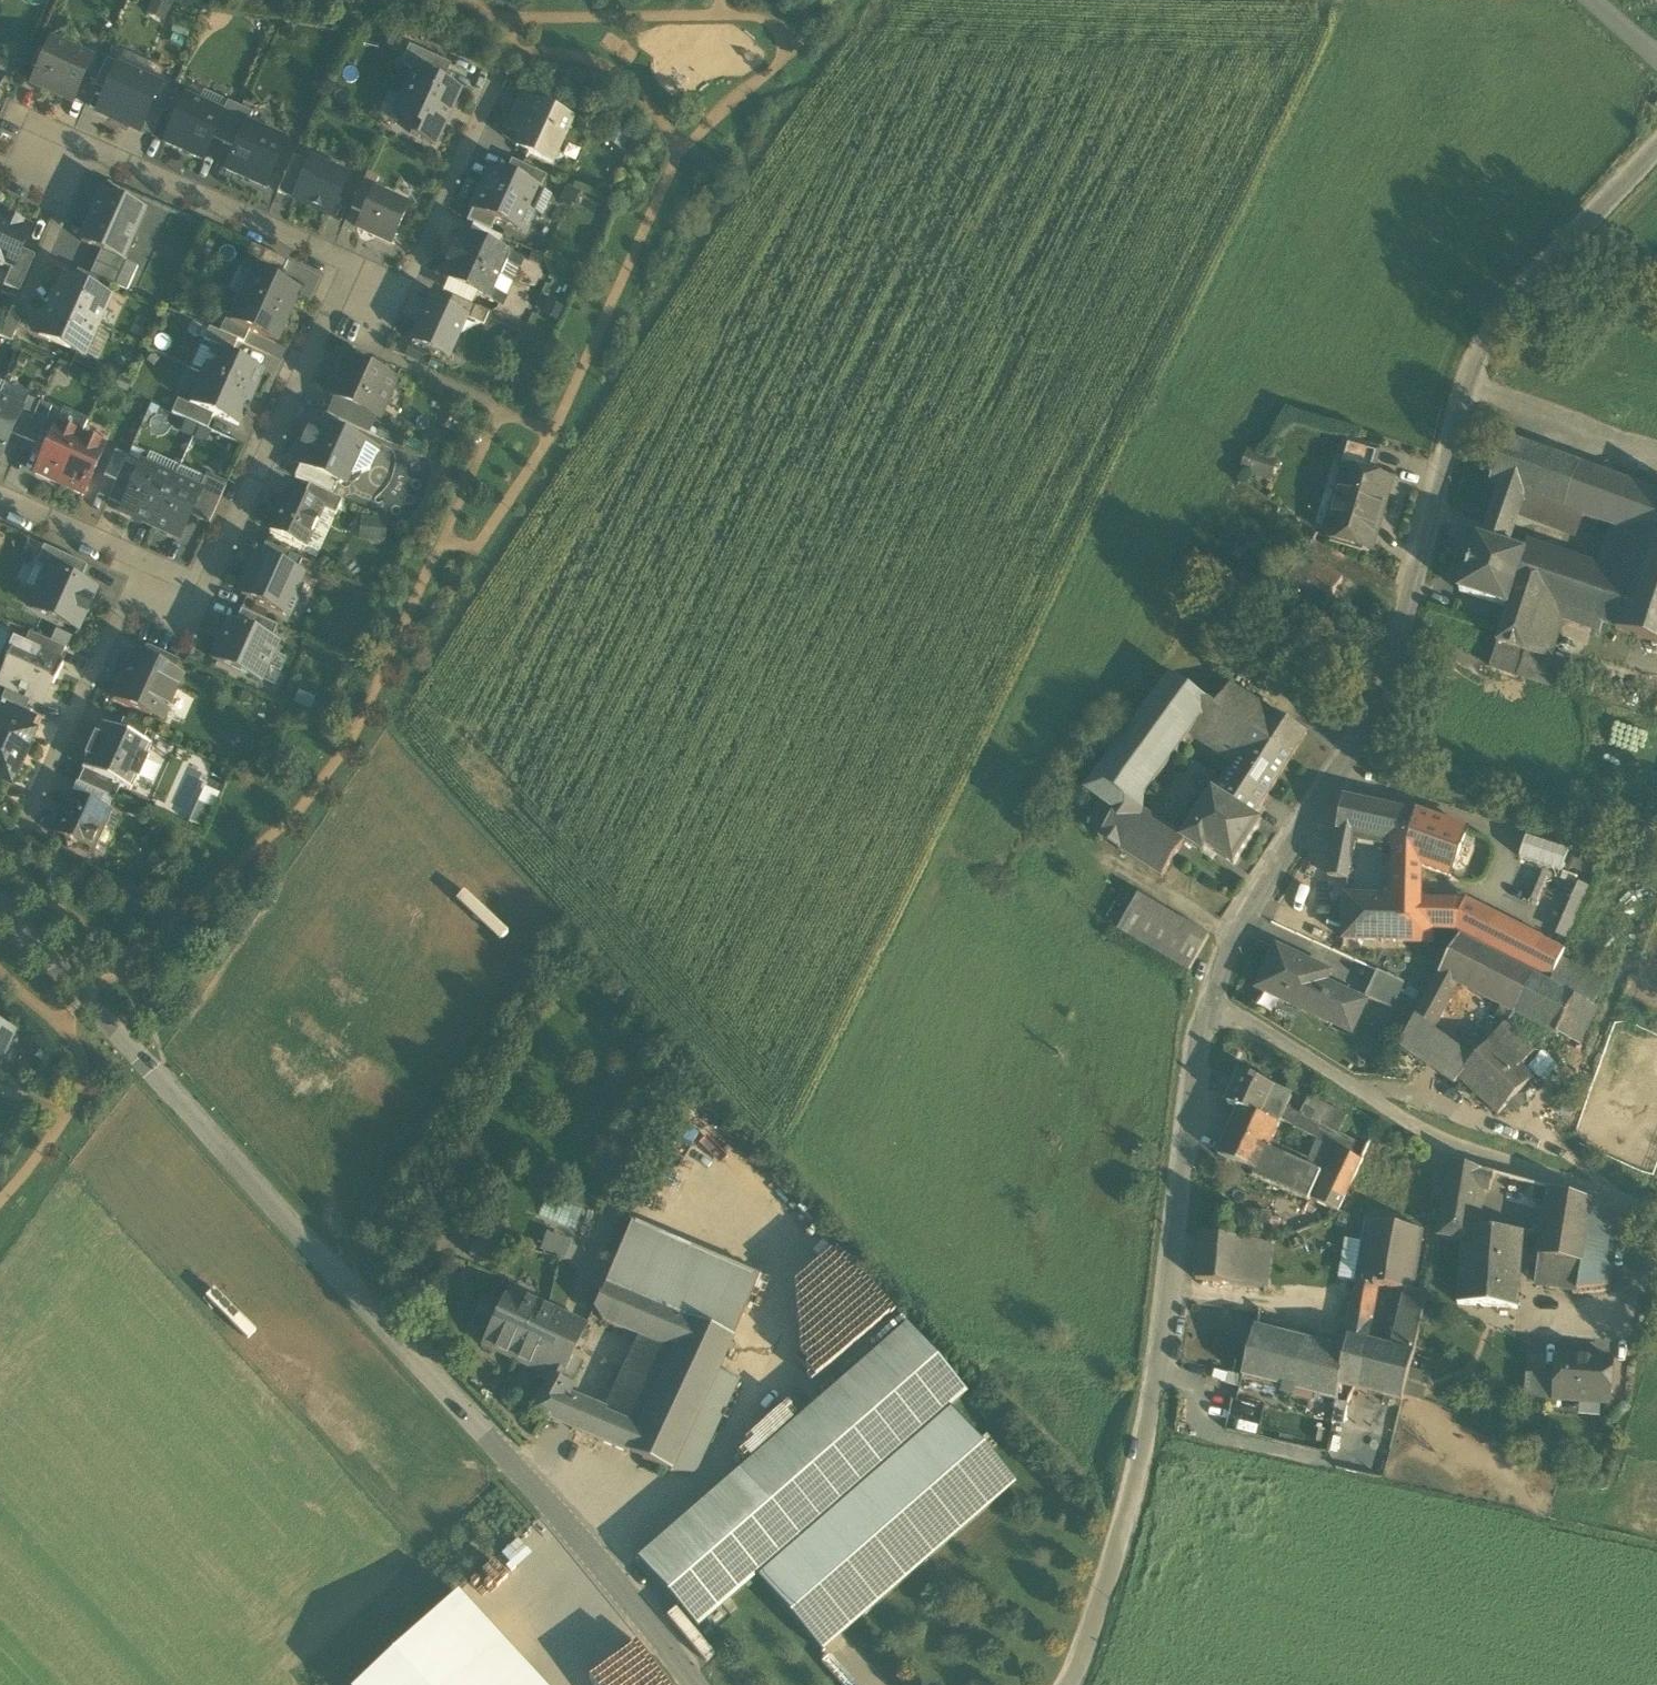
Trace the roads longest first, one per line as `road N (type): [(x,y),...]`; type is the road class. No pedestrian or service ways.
road 1 (residential): [(1656,147),(1537,270),(1477,351),(1369,723),(1245,913),(1210,999),(1156,1388),(1131,1495),(1070,1684)]
road 2 (residential): [(0,905),(626,1585),(701,1684)]
road 3 (residential): [(349,263),(208,588),(143,559)]
road 4 (residential): [(0,155),(106,154),(349,263)]
road 5 (residential): [(143,559),(29,814)]
road 6 (residential): [(499,79),(404,287)]
road 7 (track): [(1156,1388),(1374,1435)]
road 8 (residential): [(404,287),(376,350),(470,394)]
road 9 (residential): [(143,559),(0,497)]

